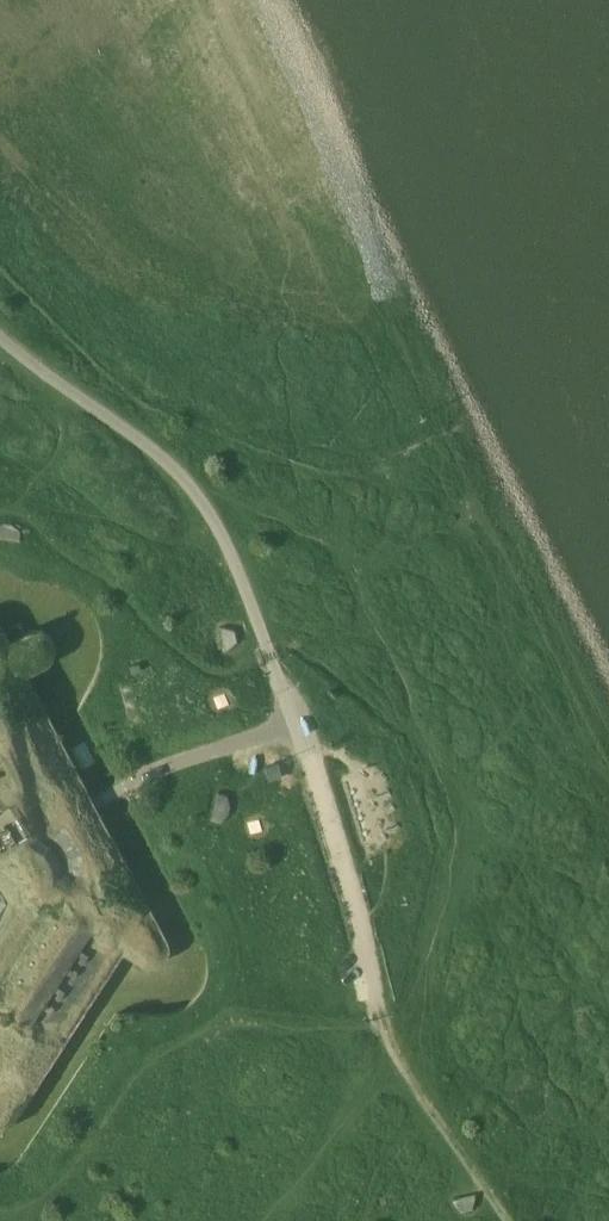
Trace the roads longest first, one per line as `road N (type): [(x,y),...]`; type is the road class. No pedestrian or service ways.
road 1 (track): [(158,0),(244,270),(283,462),(223,530)]
road 2 (track): [(384,1006),(338,841)]

